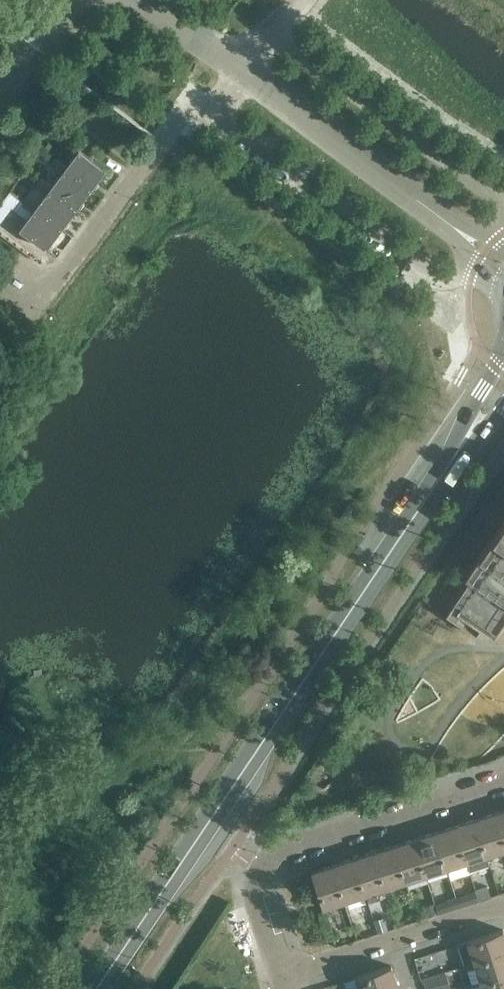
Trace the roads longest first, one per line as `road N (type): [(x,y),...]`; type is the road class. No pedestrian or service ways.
road 1 (secondary): [(121,952),(369,579)]
road 2 (unclassified): [(503,781),(273,859),(259,889),(287,976)]
road 3 (secondary): [(503,342),(369,579)]
road 4 (unclassified): [(503,911),(287,976)]
road 5 (secondary): [(369,579),(503,407)]

